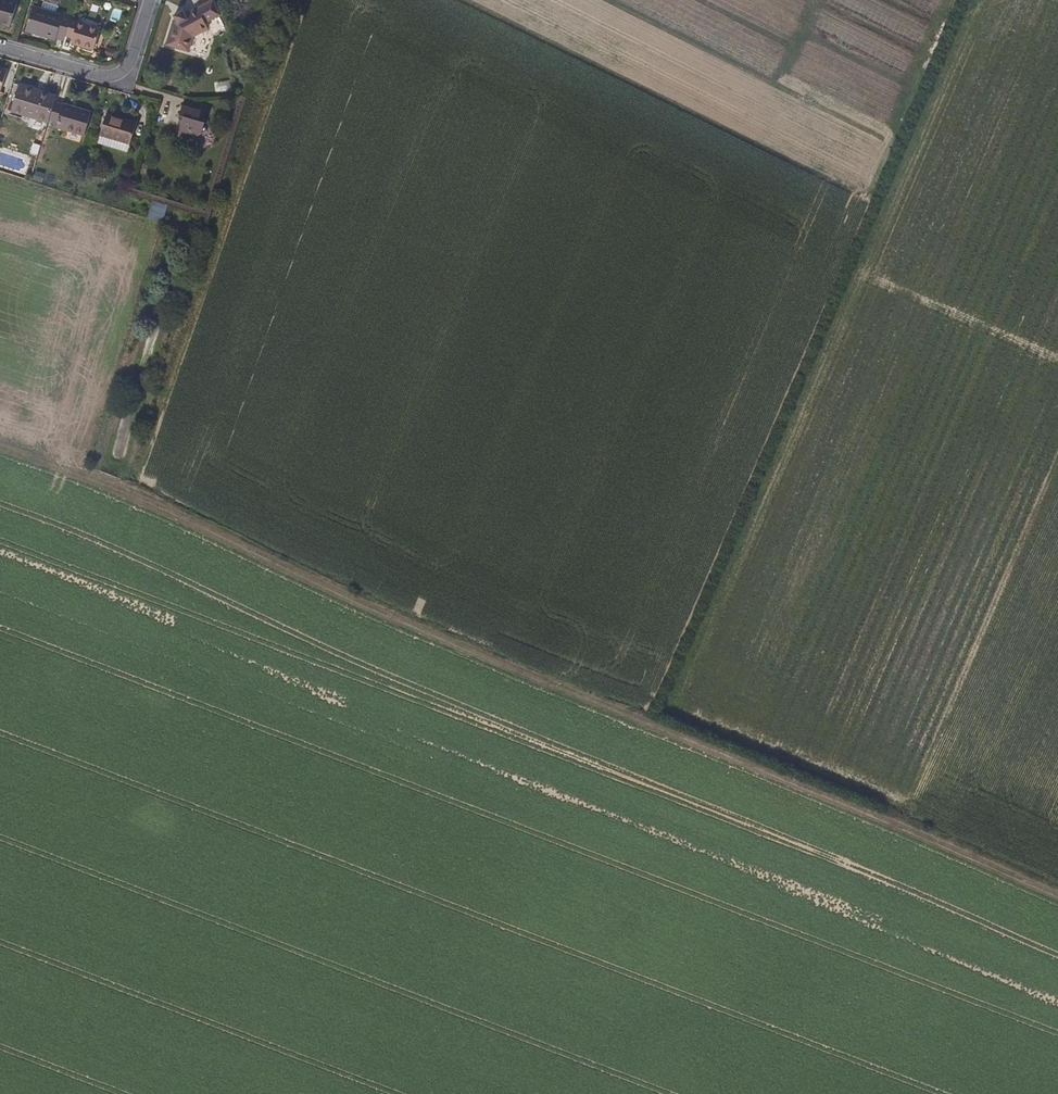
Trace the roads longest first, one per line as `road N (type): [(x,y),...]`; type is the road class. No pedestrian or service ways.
road 1 (track): [(0,447),(98,481),(512,668),(1057,896)]
road 2 (residential): [(0,41),(110,70),(129,65),(151,0)]

